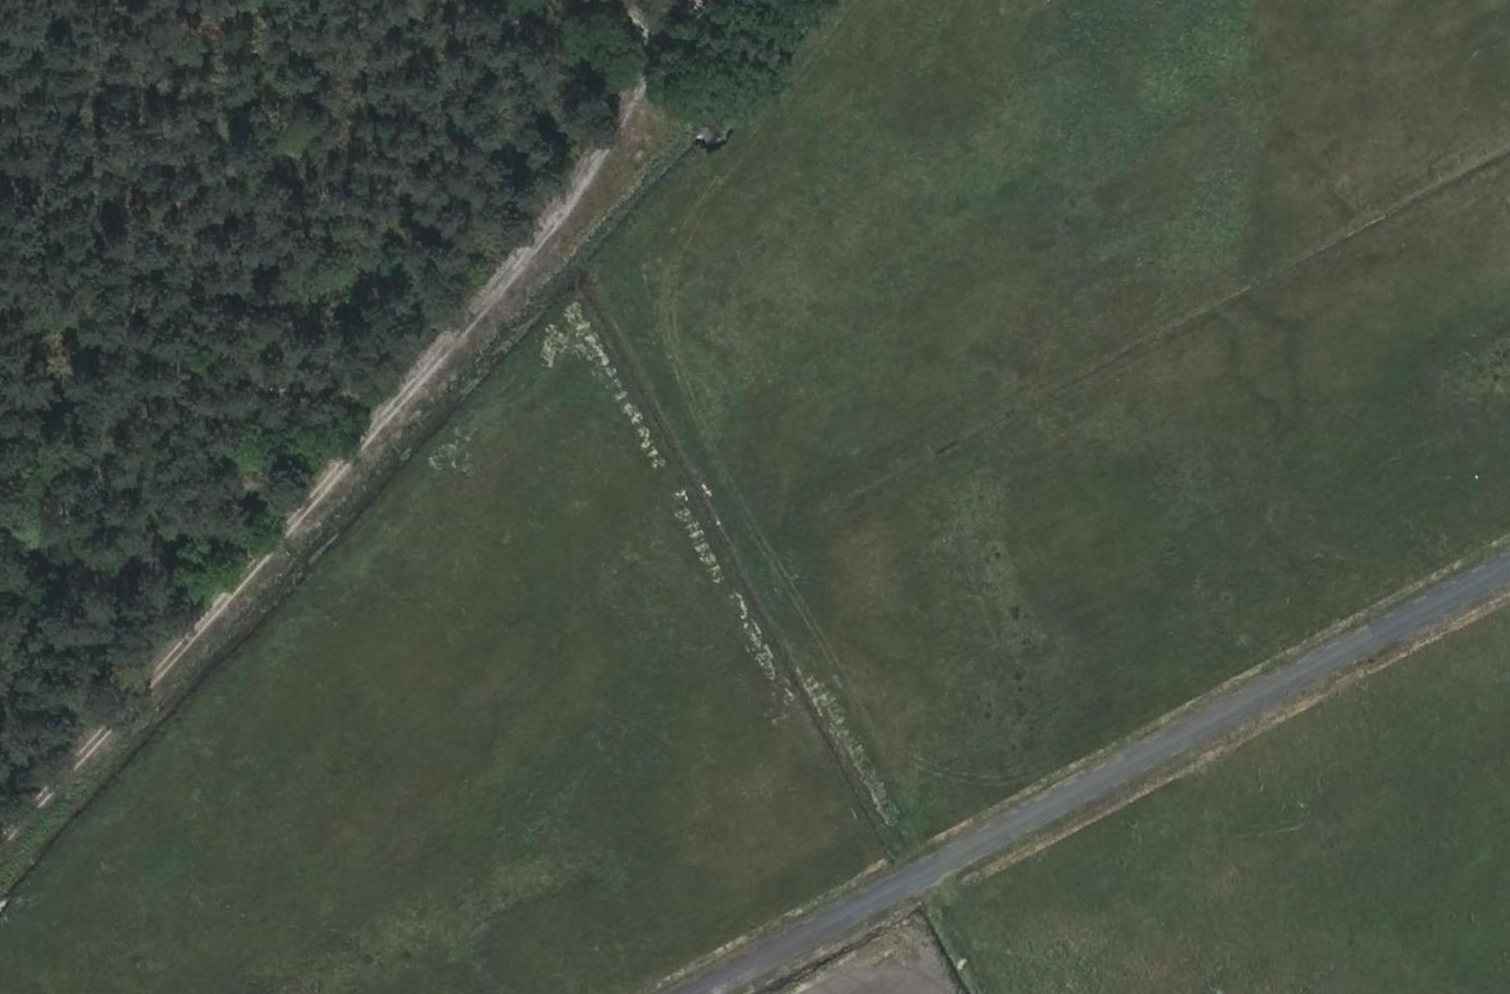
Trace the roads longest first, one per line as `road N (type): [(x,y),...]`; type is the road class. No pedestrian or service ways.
road 1 (track): [(709,0),(550,241),(0,842)]
road 2 (tertiary): [(704,993),(1509,571)]

